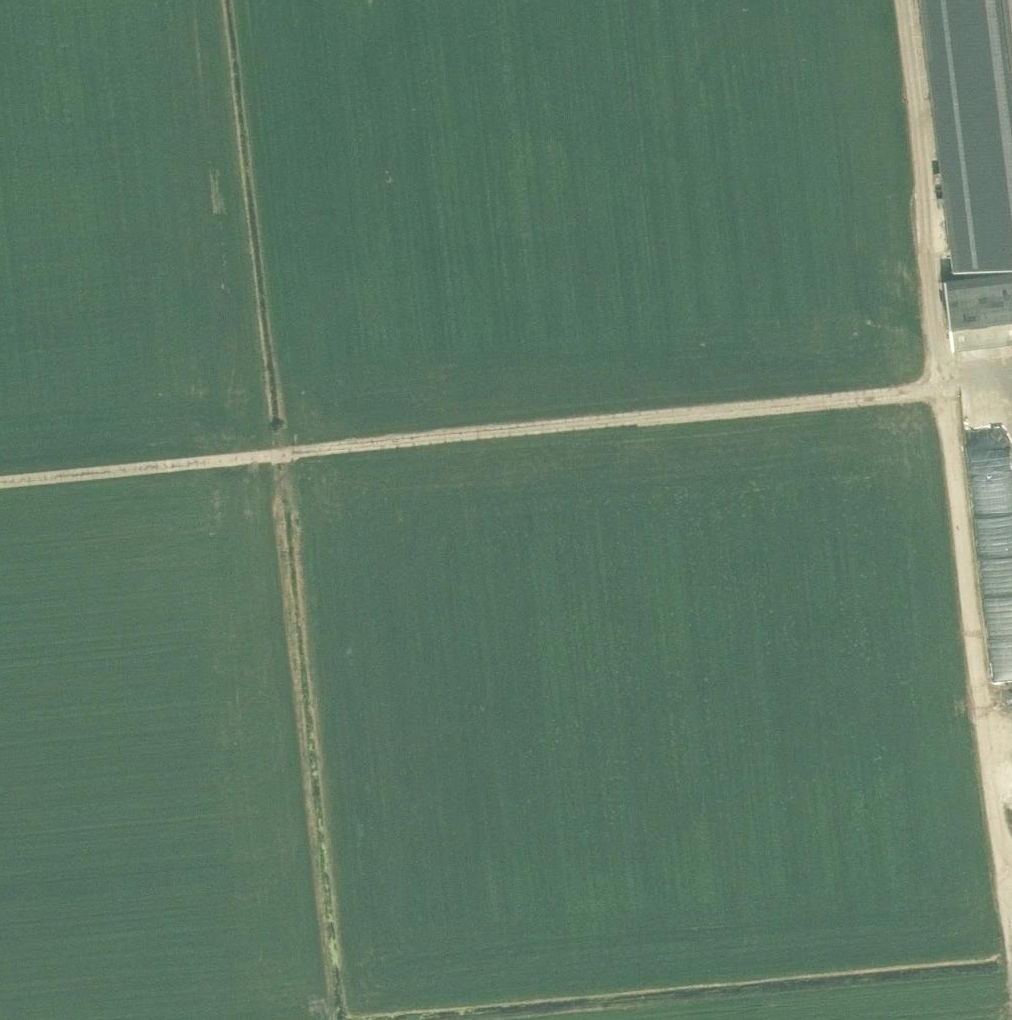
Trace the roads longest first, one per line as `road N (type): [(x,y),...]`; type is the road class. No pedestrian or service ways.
road 1 (track): [(0,486),(949,392)]
road 2 (track): [(1008,935),(902,0)]

